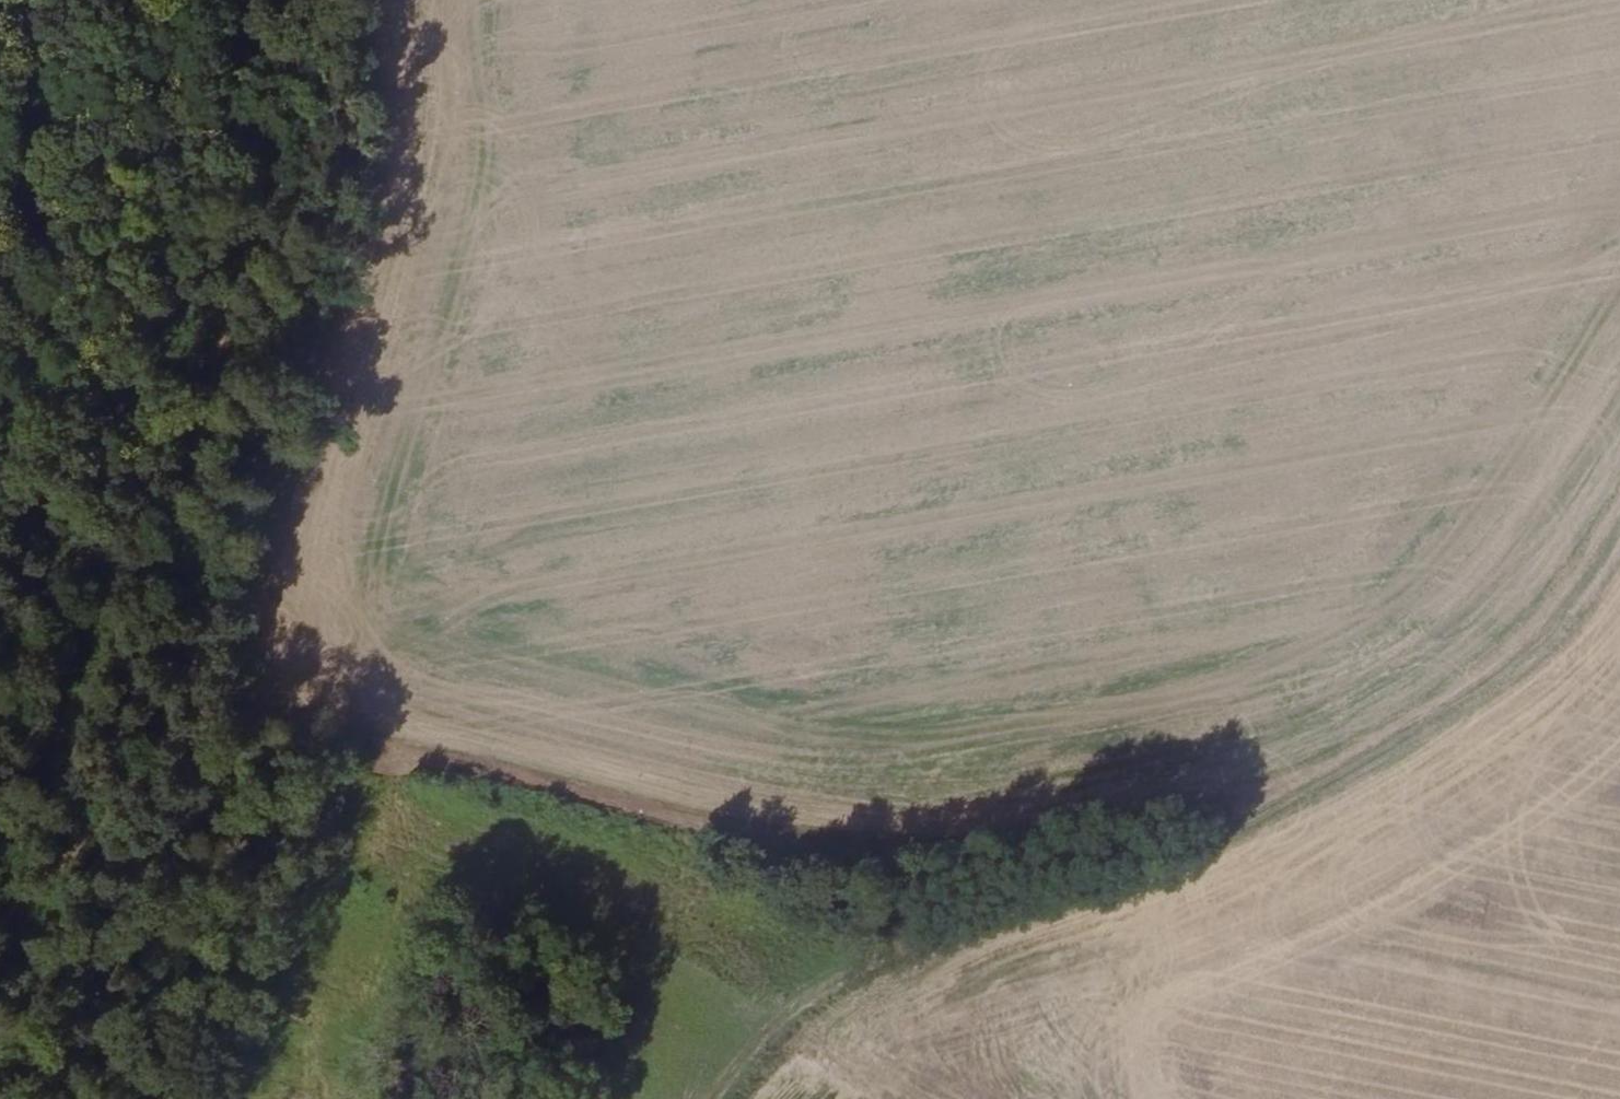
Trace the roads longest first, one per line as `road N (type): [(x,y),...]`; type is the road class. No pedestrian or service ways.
road 1 (track): [(719,1098),(764,1033),(876,962),(1265,807),(1513,653),(1584,574),(1619,516)]

